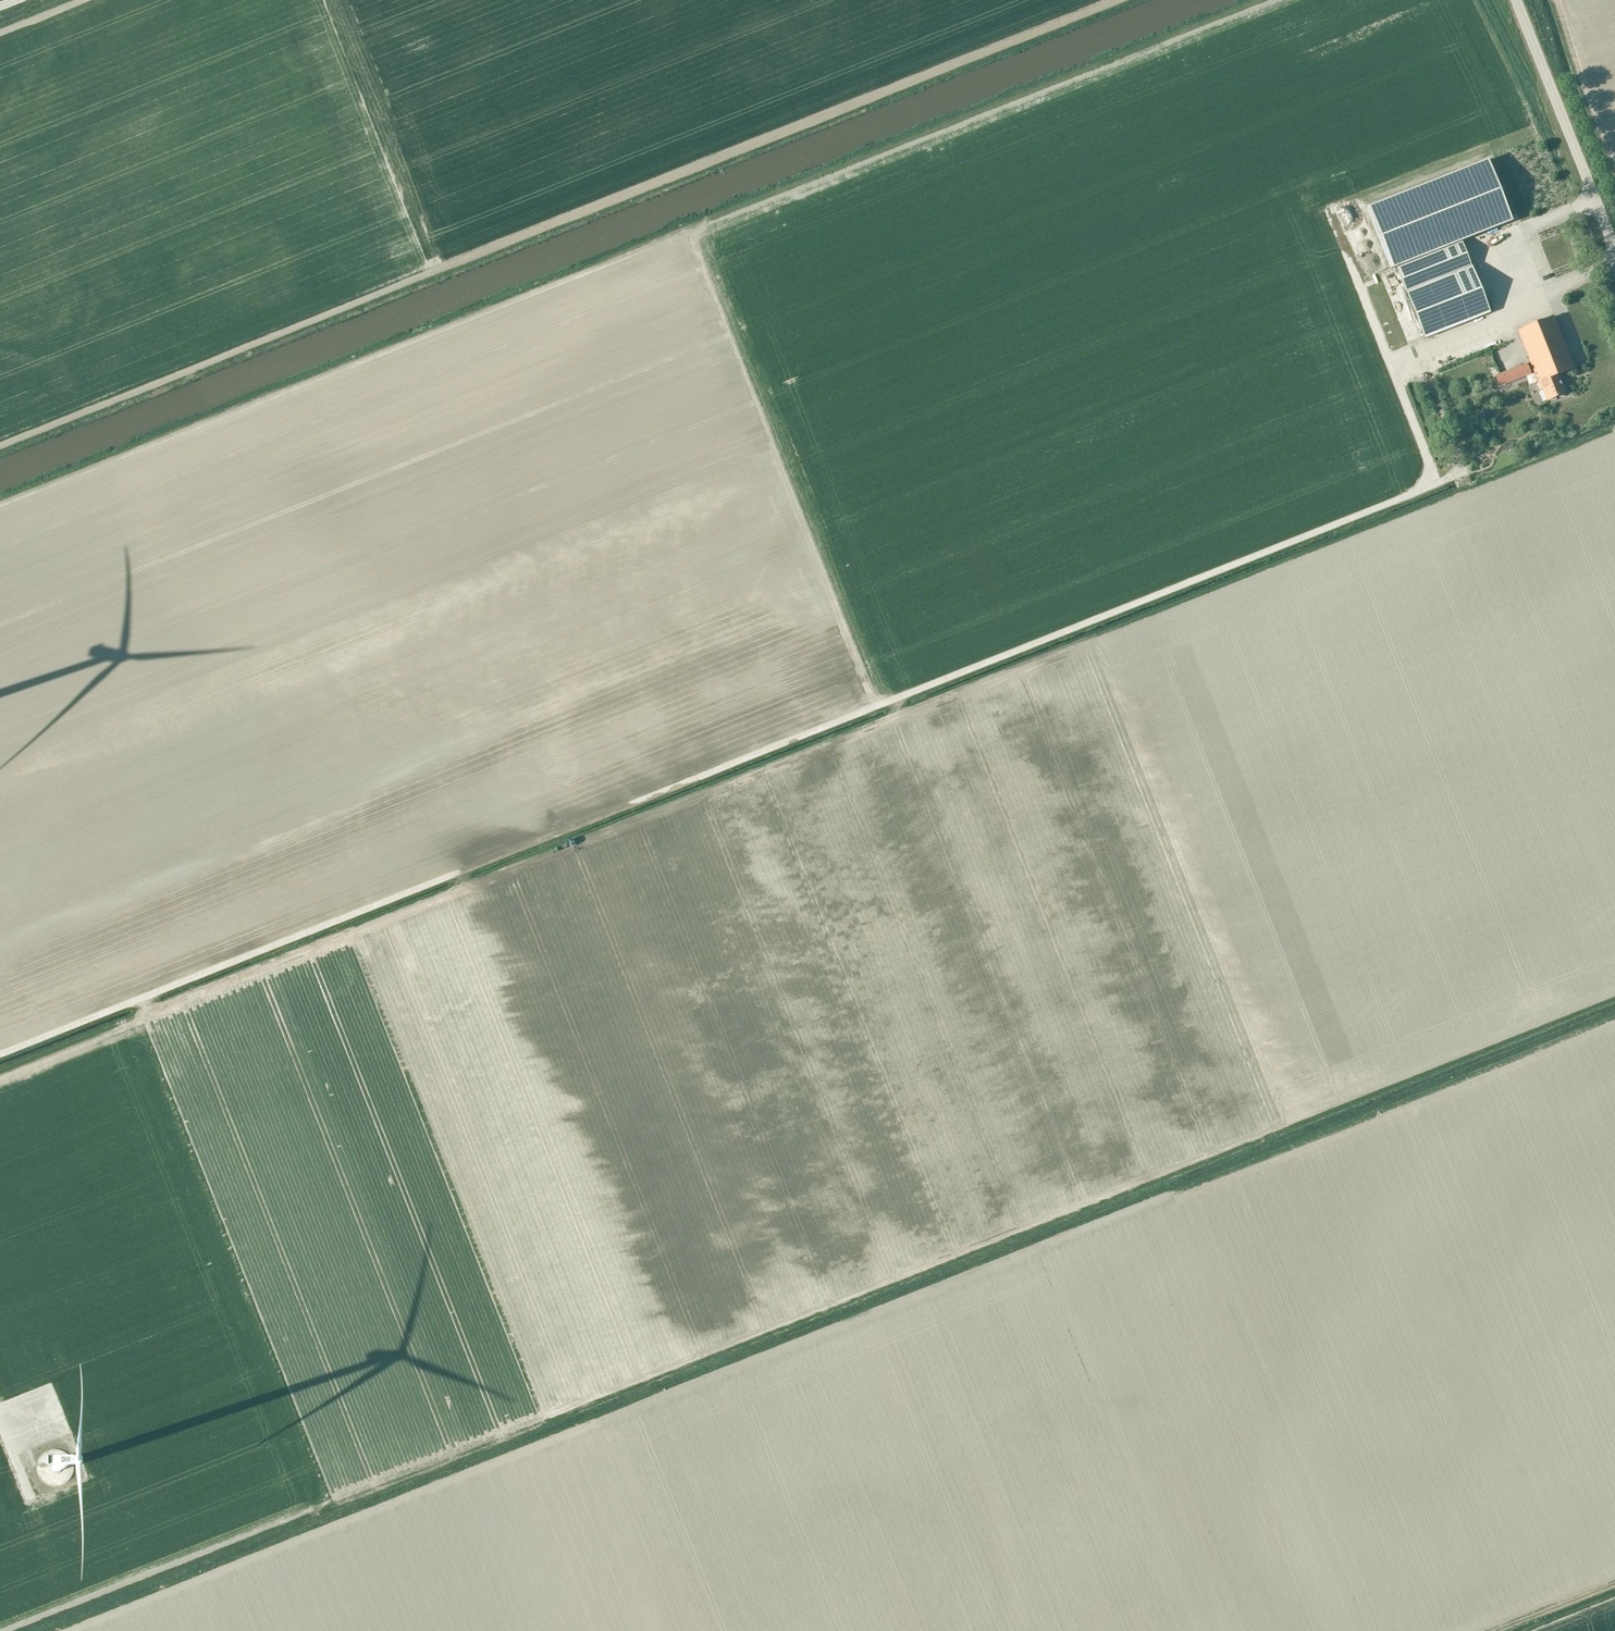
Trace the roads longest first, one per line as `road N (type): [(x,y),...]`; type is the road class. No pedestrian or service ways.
road 1 (track): [(1327,204),(1432,468),(1425,489),(0,1055)]
road 2 (unclassified): [(1614,244),(1517,0)]

